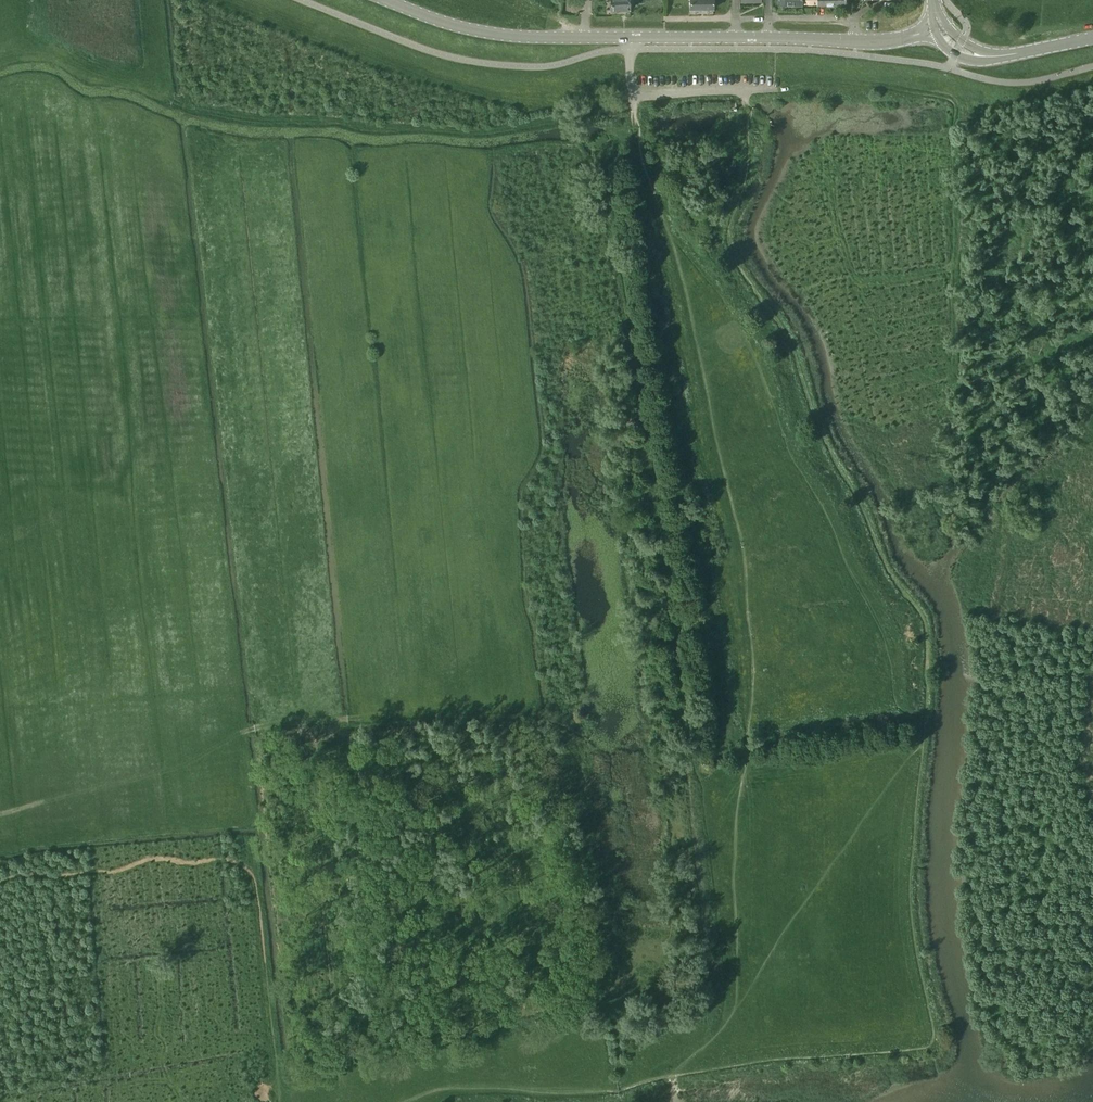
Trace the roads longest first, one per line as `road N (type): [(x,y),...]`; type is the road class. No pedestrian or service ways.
road 1 (track): [(736,1006),(747,758),(734,546),(656,236),(634,94)]
road 2 (tertiary): [(855,41),(505,34),(392,0)]
road 3 (residential): [(665,19),(854,18),(855,41)]
road 4 (track): [(414,1101),(455,1088),(618,1091)]
road 5 (tertiary): [(1092,37),(974,54),(939,28)]

